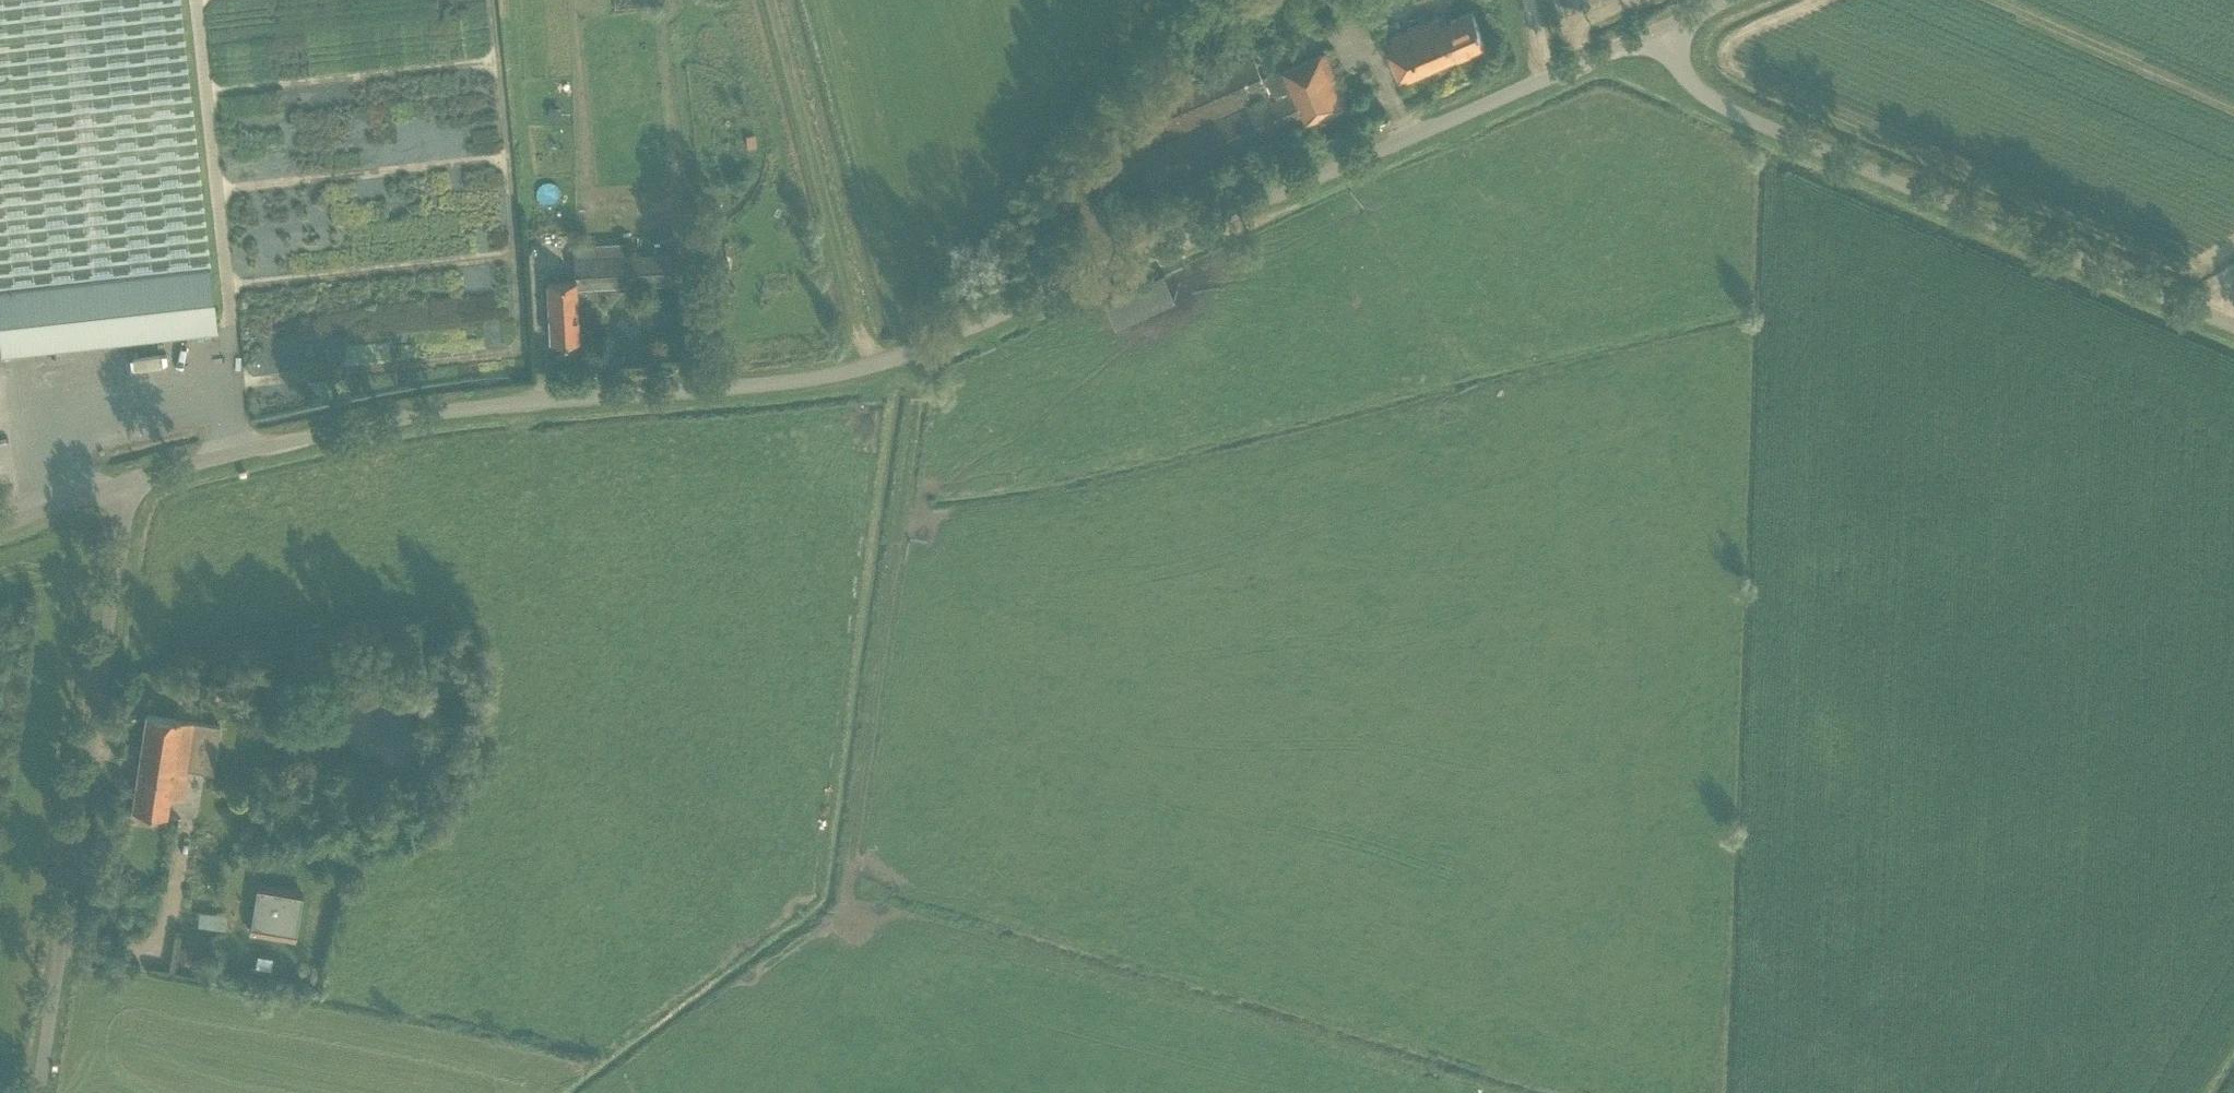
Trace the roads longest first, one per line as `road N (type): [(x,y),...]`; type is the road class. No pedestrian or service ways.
road 1 (unclassified): [(138,477),(436,410),(753,382),(918,350),(1651,25)]
road 2 (unclassified): [(2233,325),(1696,88),(1651,25)]
road 3 (unclassified): [(38,1092),(138,477)]
road 4 (unclassified): [(0,524),(138,477)]

